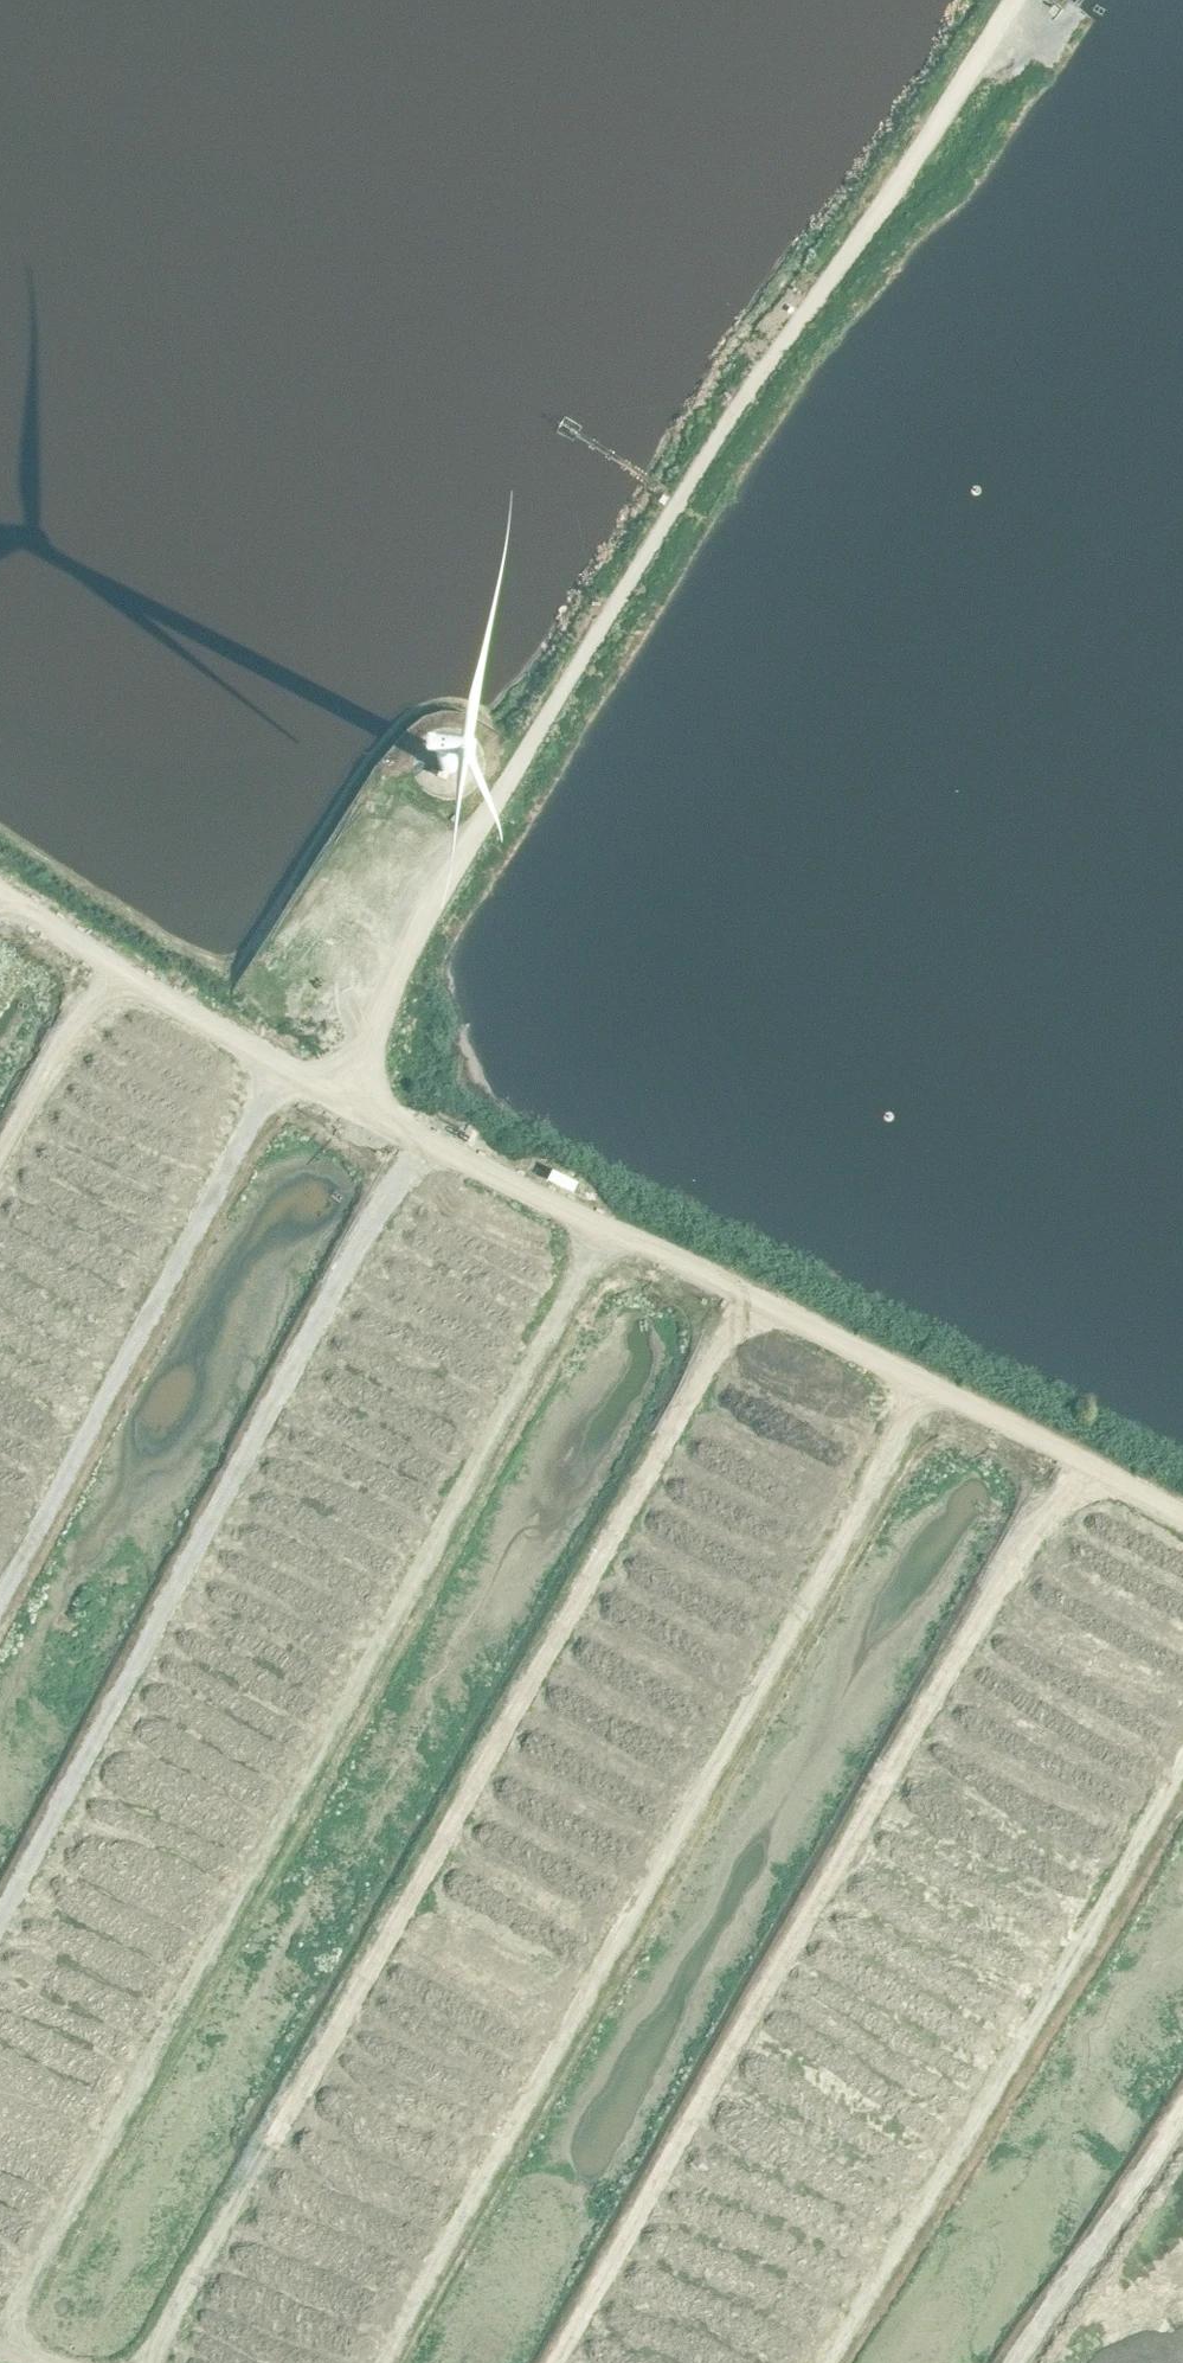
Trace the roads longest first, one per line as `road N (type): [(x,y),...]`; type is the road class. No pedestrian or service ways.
road 1 (track): [(601,1222),(0,2315)]
road 2 (track): [(157,2362),(754,1299)]
road 3 (track): [(385,2362),(921,1384)]
road 4 (track): [(563,2362),(1071,1460)]
road 5 (track): [(0,1925),(423,1132)]
road 6 (track): [(831,2362),(1182,1757)]
road 7 (track): [(285,1060),(0,1598)]
road 8 (track): [(1027,2362),(1182,2117)]
road 9 (track): [(112,956),(0,1169)]

